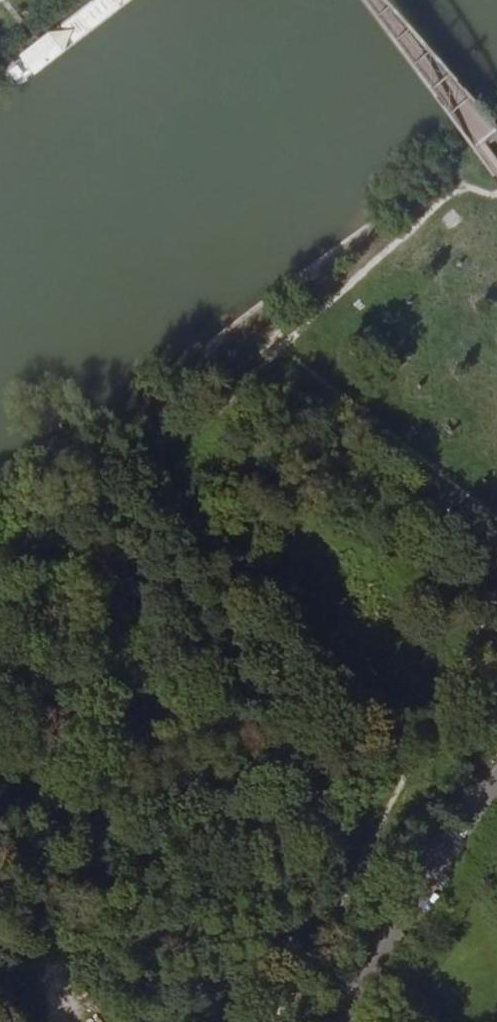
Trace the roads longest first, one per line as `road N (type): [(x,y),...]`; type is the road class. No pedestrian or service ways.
road 1 (unclassified): [(337,1021),(496,803)]

